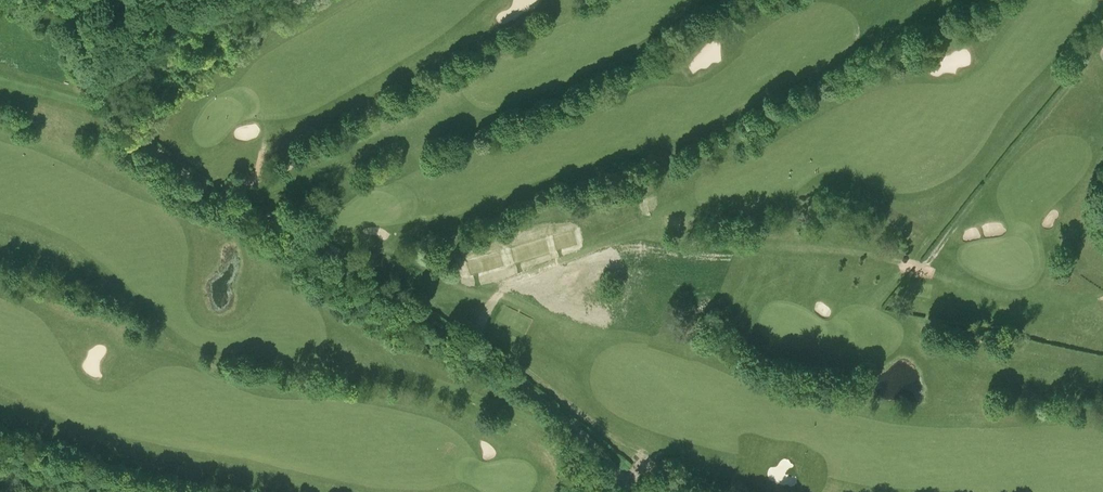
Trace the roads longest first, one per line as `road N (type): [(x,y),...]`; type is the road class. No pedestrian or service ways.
road 1 (track): [(75,0),(110,58),(171,117),(390,242),(567,375),(618,432),(639,491)]
road 2 (unclassified): [(339,491),(120,463),(0,424)]

